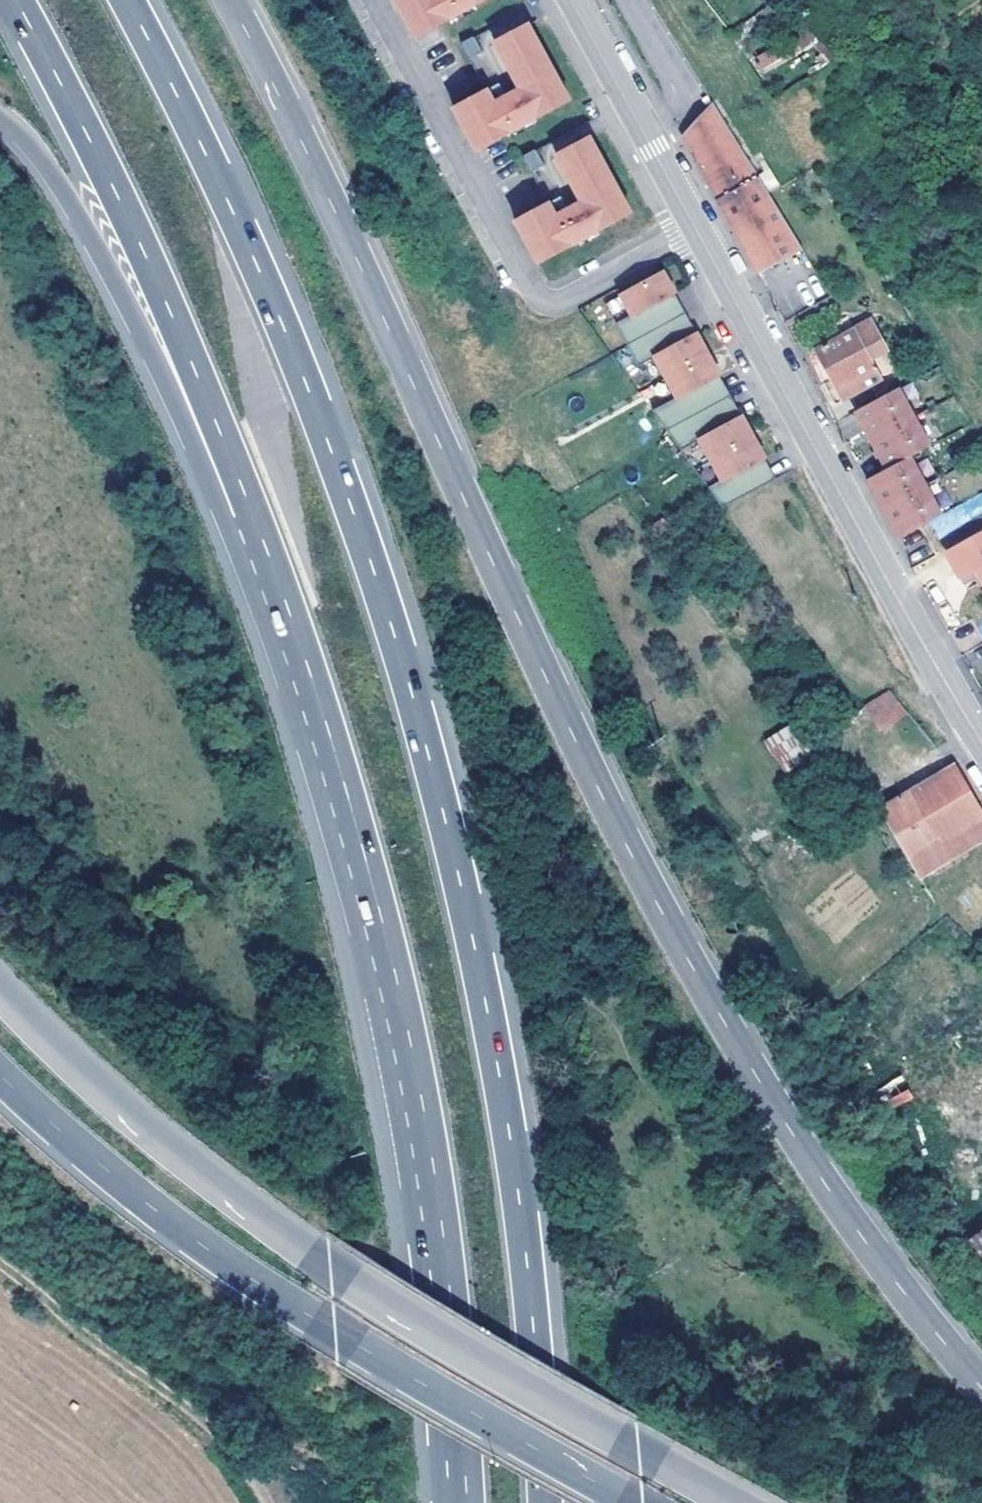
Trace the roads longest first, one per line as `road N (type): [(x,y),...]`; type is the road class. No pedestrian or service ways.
road 1 (motorway): [(981,1394),(819,1185),(676,951),(228,0)]
road 2 (motorway): [(548,1502),(508,1119),(437,778),(308,386),(247,239),(127,0)]
road 3 (motorway): [(248,517),(337,795),(385,1009),(433,1243),(455,1502)]
road 4 (motorway): [(725,1502),(328,1270),(58,1055),(0,995)]
road 5 (secondary): [(981,743),(572,0)]
road 6 (motorway): [(0,1081),(211,1254),(334,1334),(629,1502)]
road 7 (motorway): [(15,0),(110,183),(248,517)]
road 8 (motorway): [(0,115),(59,180),(134,312),(216,495),(248,517)]
road 9 (track): [(261,1502),(203,1425),(74,1333),(0,1264)]

